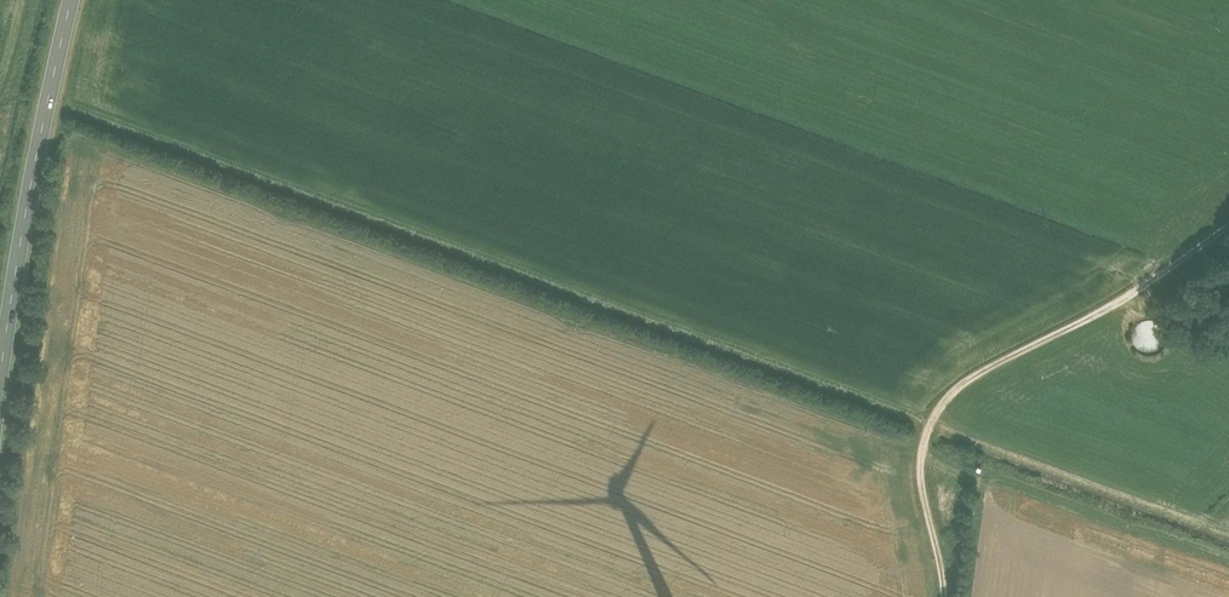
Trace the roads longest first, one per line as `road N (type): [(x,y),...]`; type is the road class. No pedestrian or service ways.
road 1 (track): [(1228,228),(1119,302),(936,406),(918,473),(941,596)]
road 2 (secondary): [(71,0),(0,380)]

